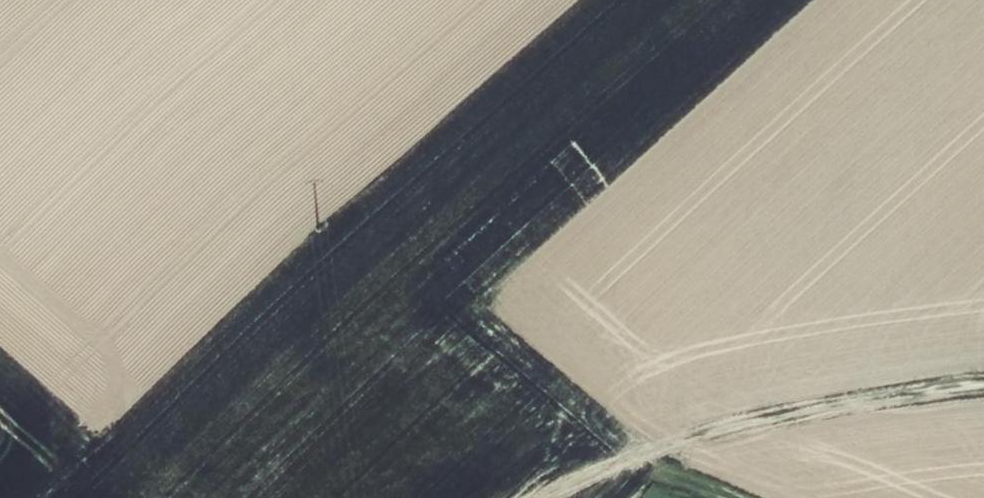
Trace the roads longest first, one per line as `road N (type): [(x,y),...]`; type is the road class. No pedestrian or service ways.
road 1 (track): [(983,385),(901,385),(735,428),(533,497)]

